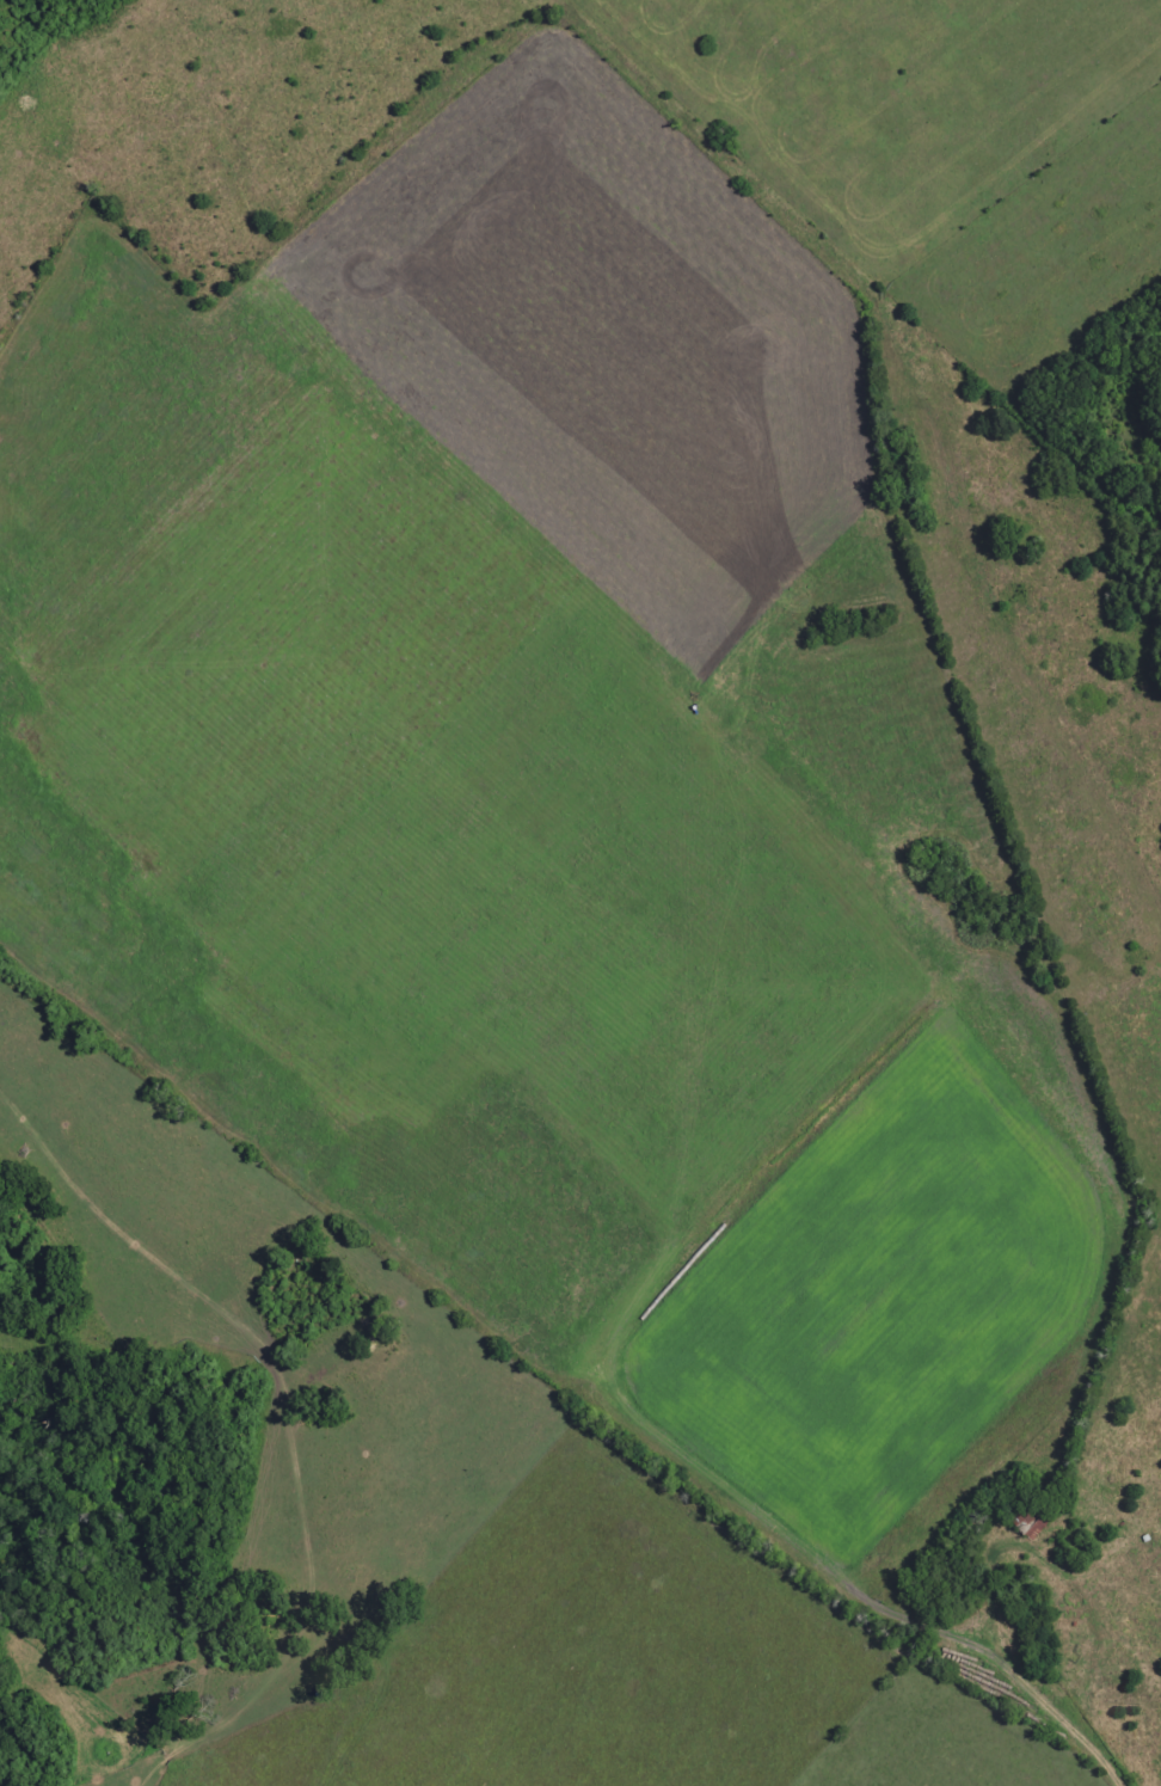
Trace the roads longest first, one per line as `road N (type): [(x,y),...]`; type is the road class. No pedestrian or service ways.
road 1 (residential): [(1138,1785),(1021,1644)]

